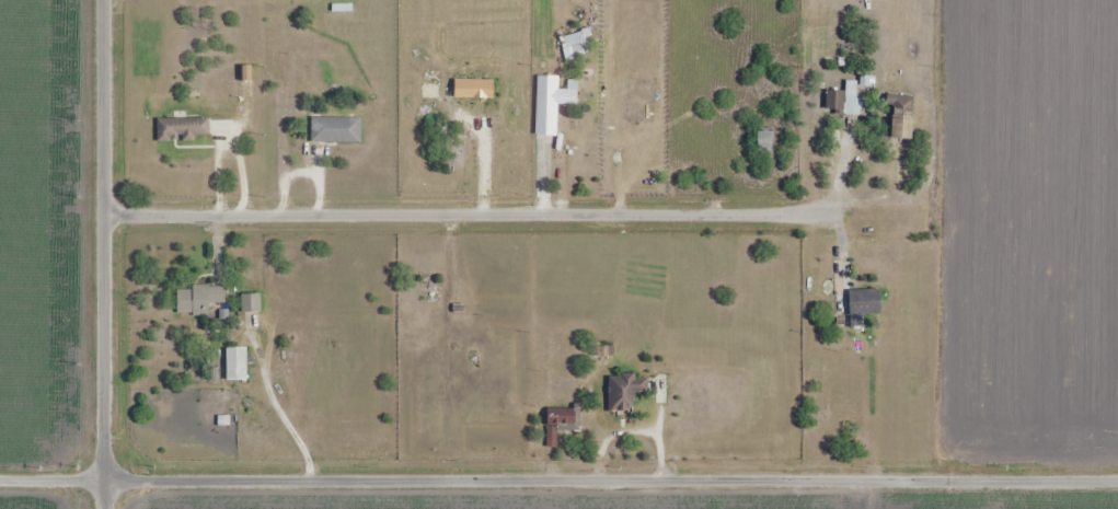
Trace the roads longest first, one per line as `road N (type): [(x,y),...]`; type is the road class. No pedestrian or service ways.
road 1 (residential): [(1117,480),(0,481)]
road 2 (residential): [(843,218),(108,216)]
road 3 (residential): [(109,0),(106,508)]

